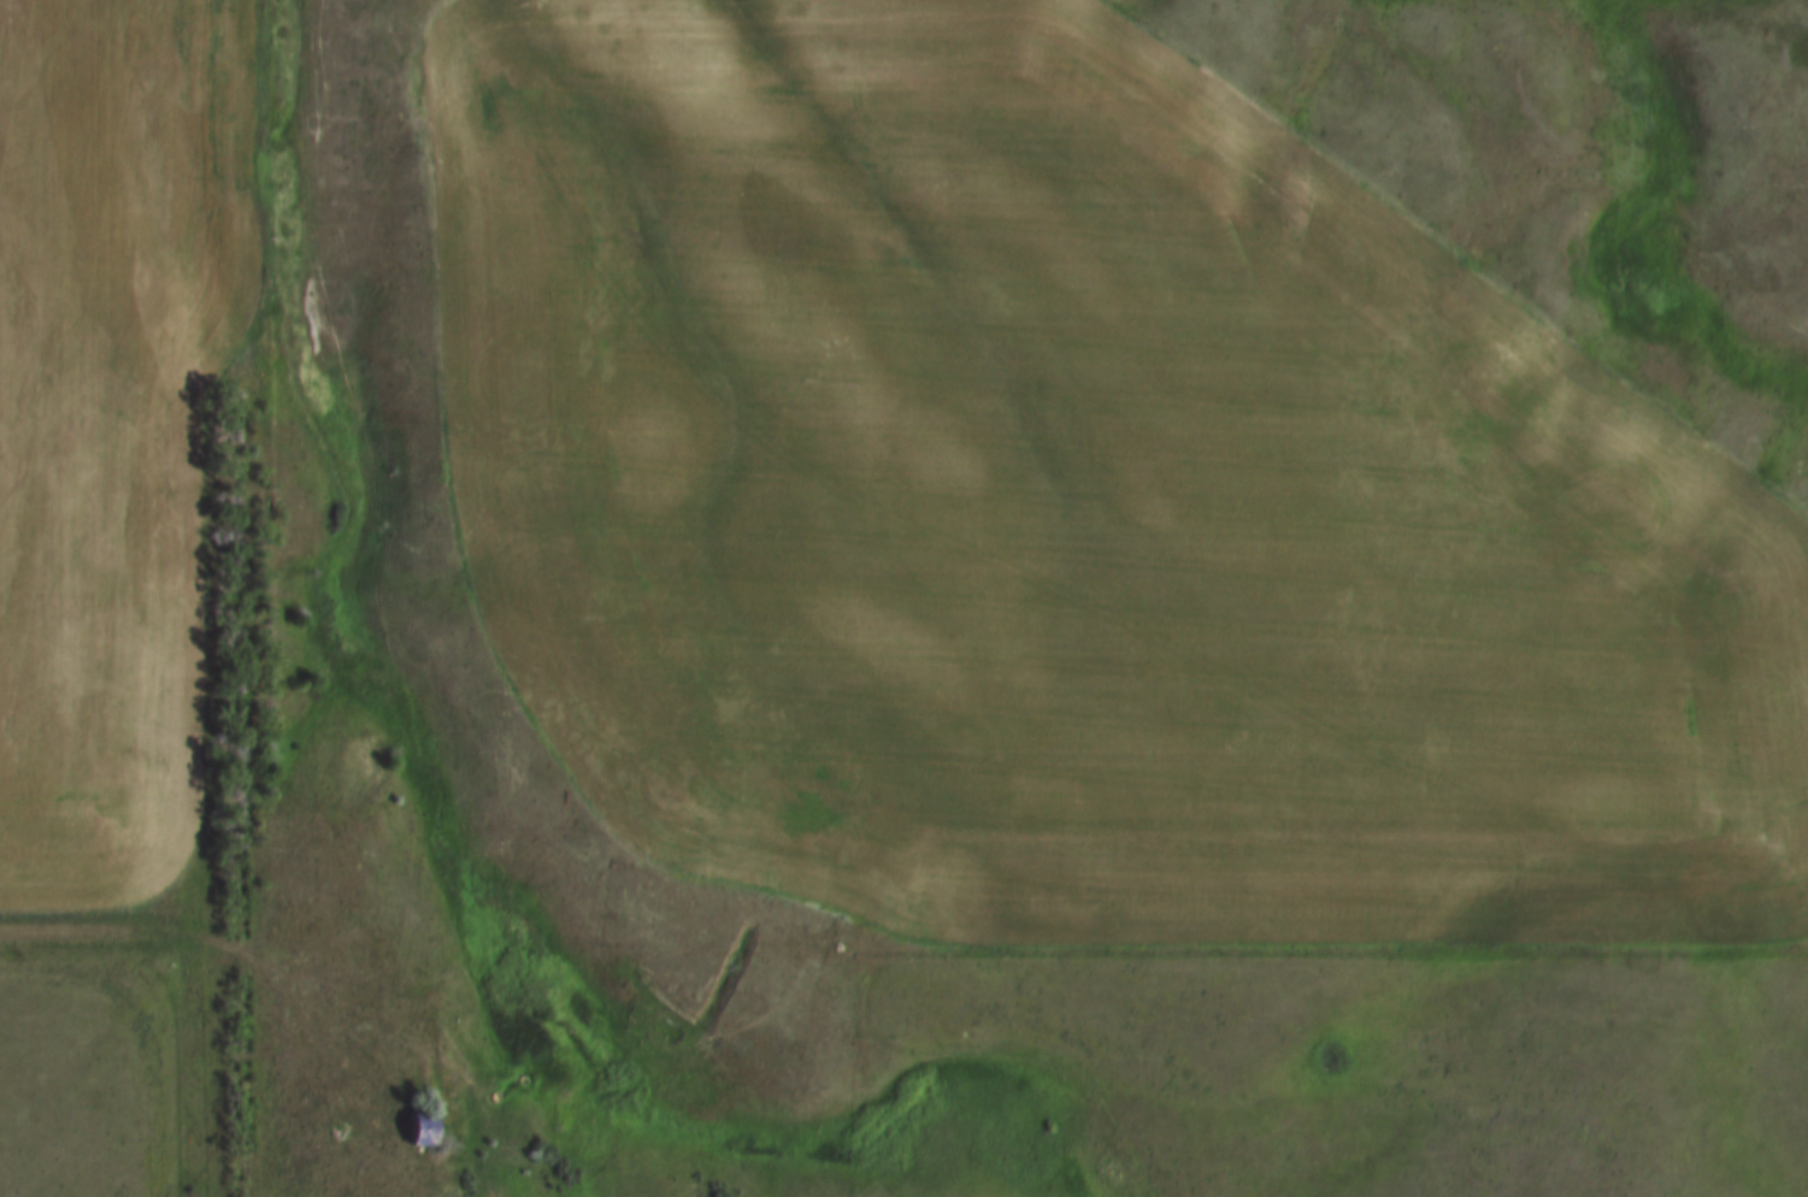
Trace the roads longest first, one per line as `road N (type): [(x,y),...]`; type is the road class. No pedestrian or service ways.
road 1 (track): [(311,1148),(313,1027),(296,972),(201,940),(0,934)]

